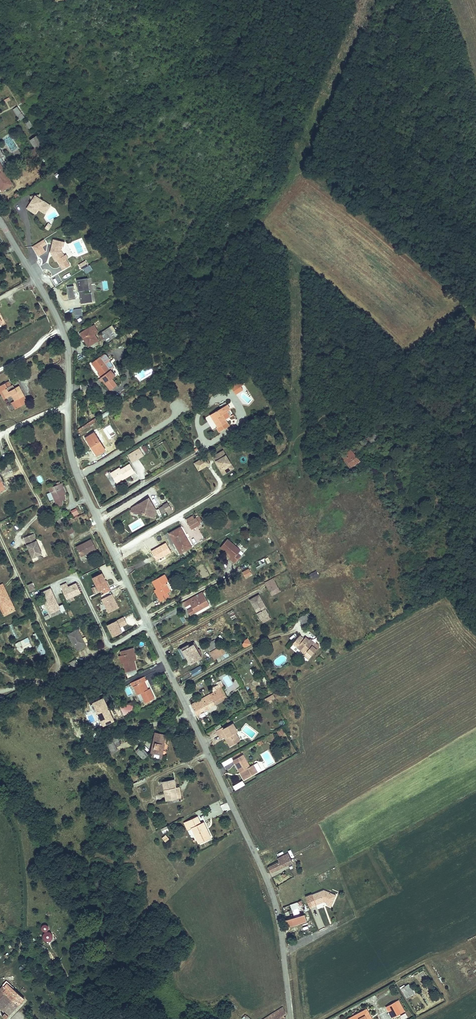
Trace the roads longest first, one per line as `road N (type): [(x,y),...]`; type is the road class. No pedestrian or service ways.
road 1 (residential): [(294,1018),(267,870),(87,497),(75,460),(72,348),(0,221)]
road 2 (track): [(203,501),(281,461),(327,412),(475,297)]

